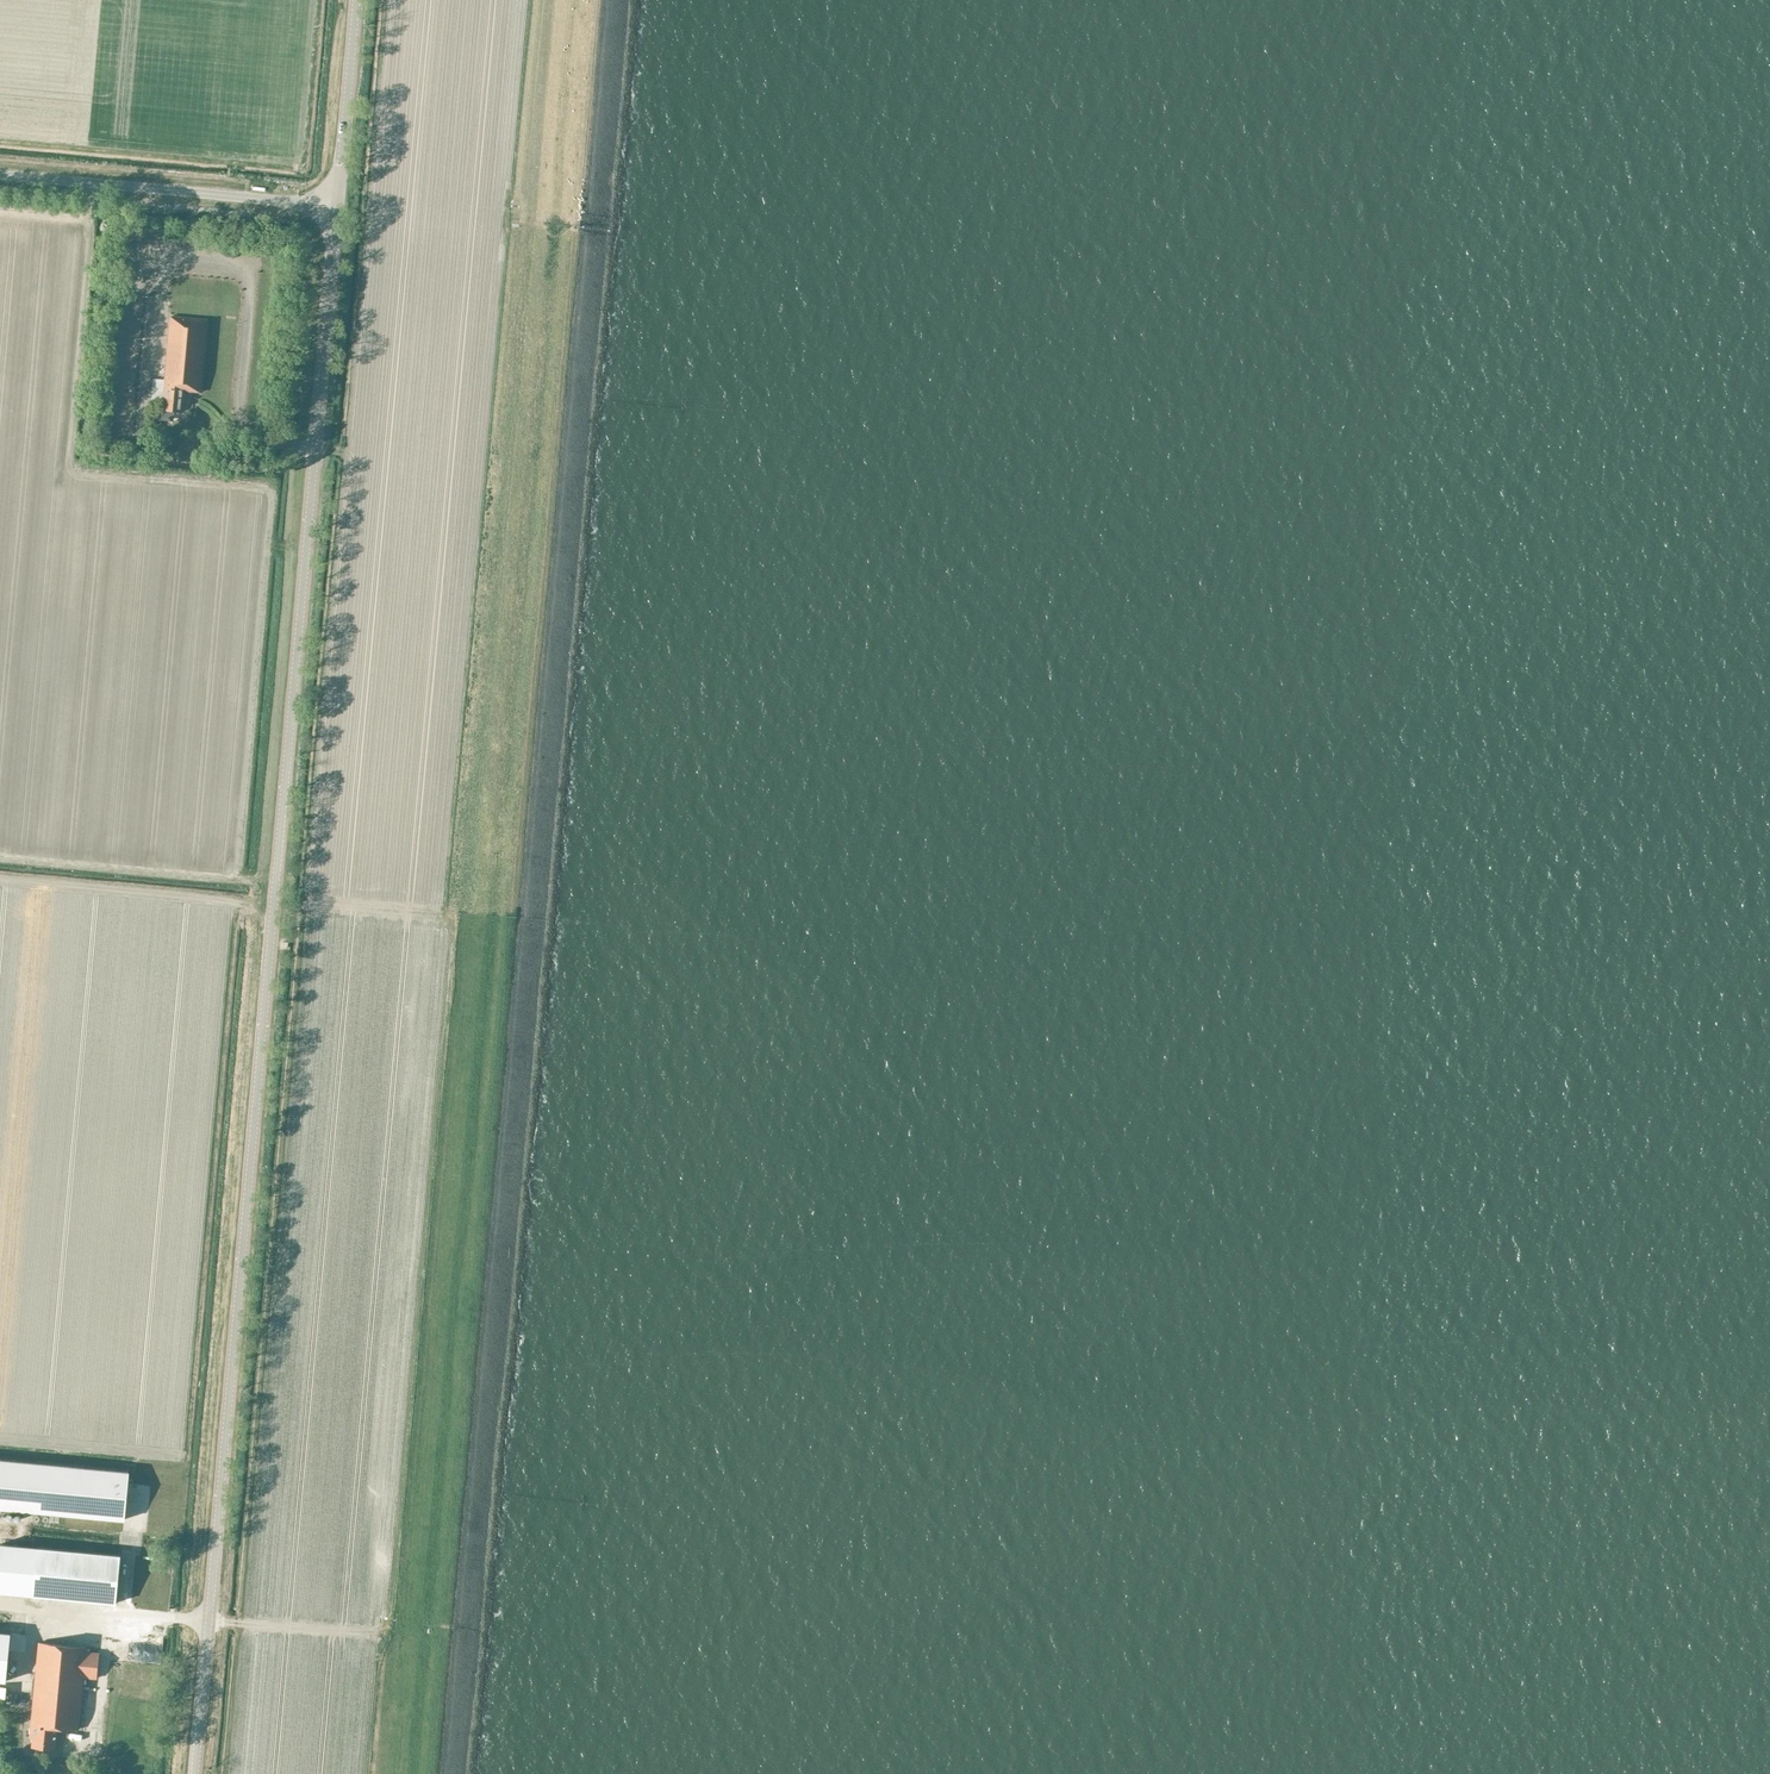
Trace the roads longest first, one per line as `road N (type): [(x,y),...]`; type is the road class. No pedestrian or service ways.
road 1 (tertiary): [(195,1773),(338,207)]
road 2 (unclassified): [(338,207),(0,177)]
road 3 (tertiary): [(338,207),(357,0)]

